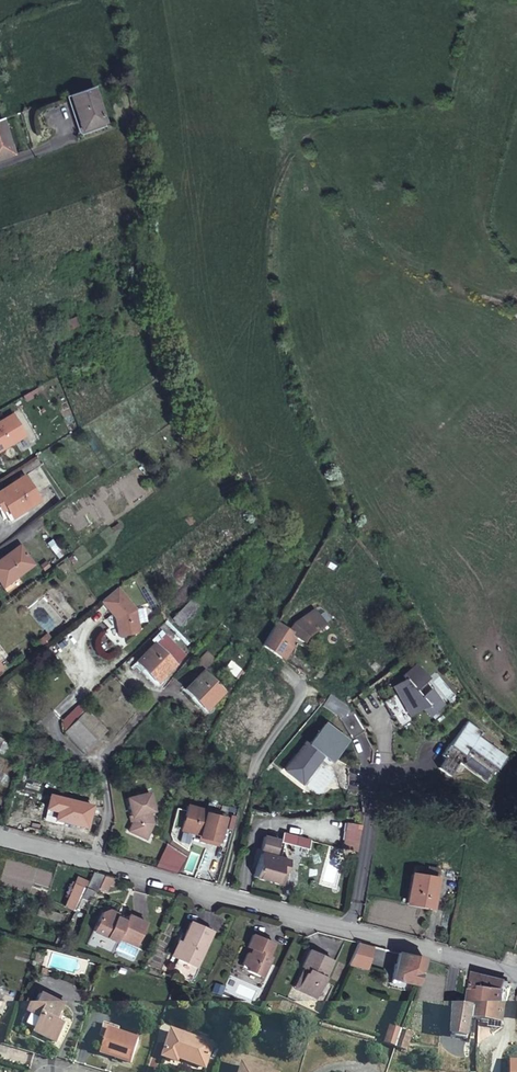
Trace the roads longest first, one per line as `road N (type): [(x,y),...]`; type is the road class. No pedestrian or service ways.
road 1 (residential): [(516,975),(0,834)]

